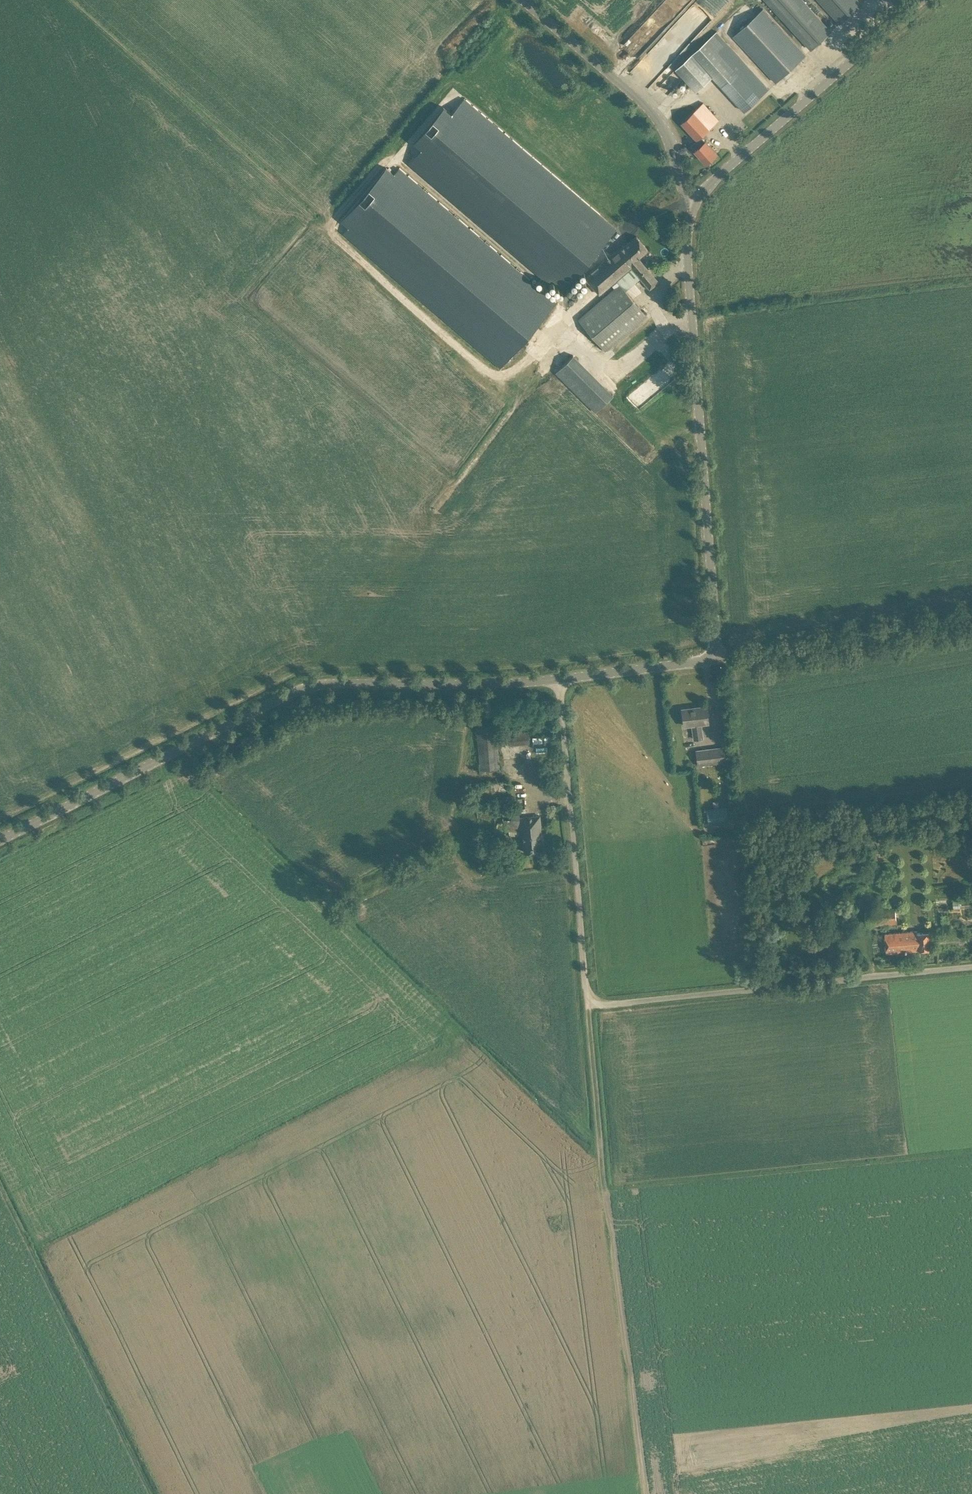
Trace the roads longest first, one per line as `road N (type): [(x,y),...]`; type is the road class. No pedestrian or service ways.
road 1 (unclassified): [(971,964),(590,1002),(560,678)]
road 2 (unclassified): [(0,839),(306,686),(560,678)]
road 3 (track): [(442,90),(333,223),(336,234),(519,398),(459,480)]
road 4 (track): [(647,1493),(590,1002)]
road 5 (unclassified): [(717,659),(695,217)]
road 6 (unclassified): [(695,217),(737,166),(929,0)]
road 7 (unclassified): [(695,217),(677,138),(521,0)]
road 8 (unclassified): [(717,659),(971,616)]
road 9 (unclassified): [(560,678),(717,659)]

